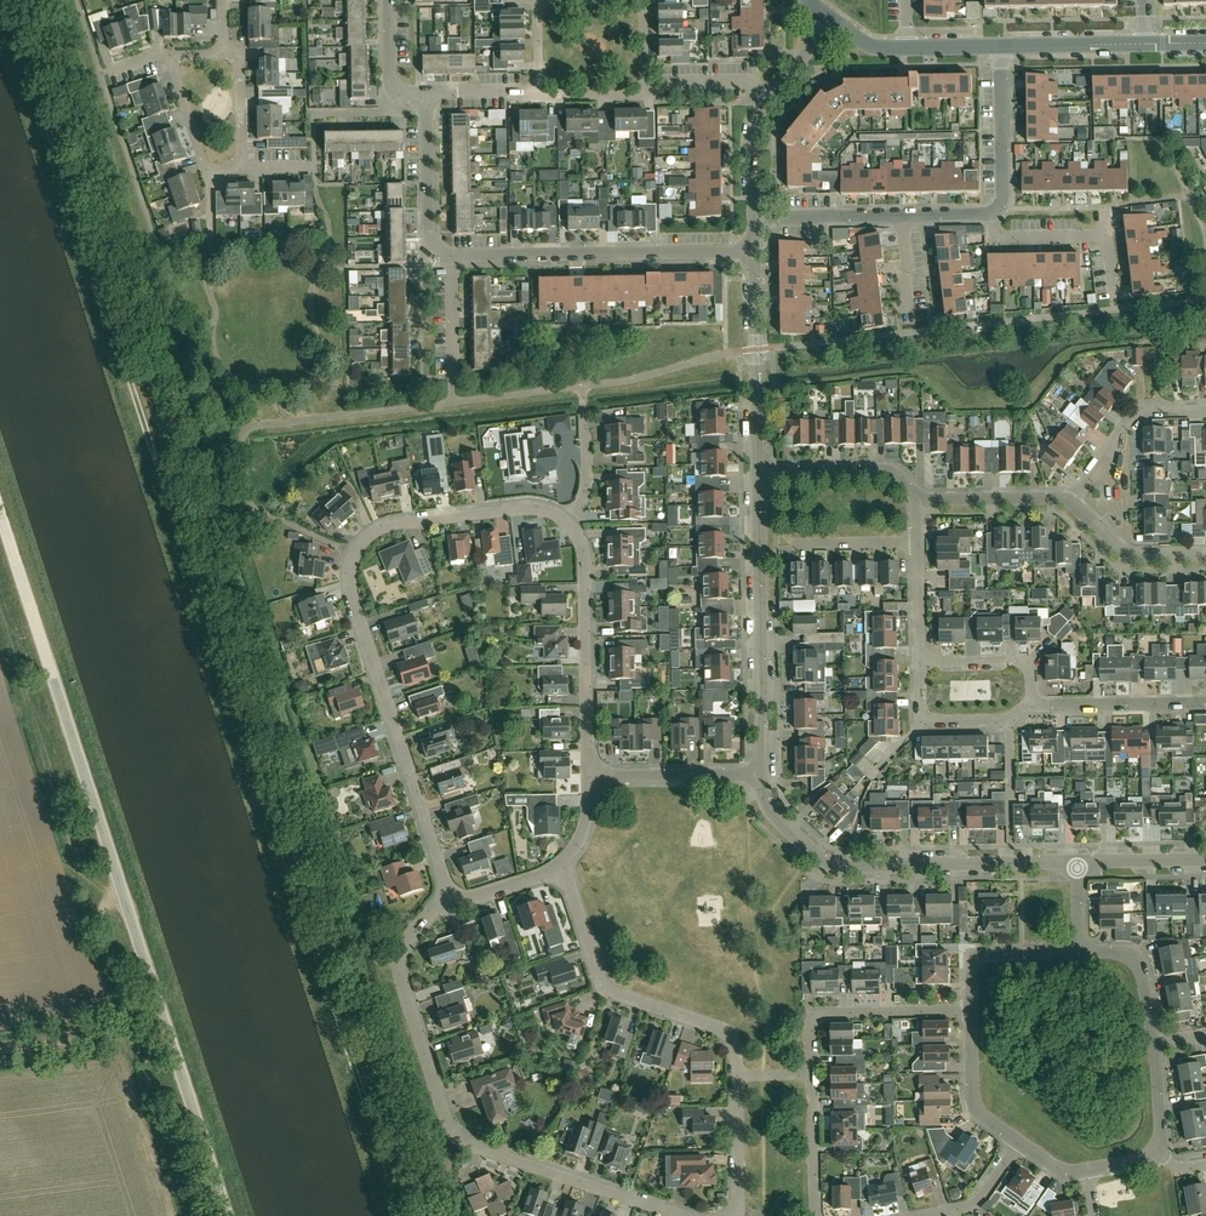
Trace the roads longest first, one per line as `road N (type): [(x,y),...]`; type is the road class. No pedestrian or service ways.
road 1 (track): [(154,460),(402,1215)]
road 2 (unclassified): [(228,1215),(0,509)]
road 3 (residential): [(450,905),(353,600),(354,554),(392,525),(534,506),(567,520)]
road 4 (residential): [(682,1215),(455,1135),(403,980),(414,931),(450,905)]
road 5 (track): [(5,0),(154,460)]
road 6 (residential): [(738,1205),(730,1037),(604,986),(561,867)]
road 7 (residential): [(1079,869),(829,866),(765,805),(761,773)]
road 8 (residential): [(818,1215),(814,1026),(834,1018),(970,1011)]
road 9 (residential): [(451,255),(755,248)]
road 10 (residential): [(761,773),(759,475)]
road 11 (track): [(0,1050),(109,1036),(128,1021),(104,919),(114,865)]
road 12 (residential): [(589,775),(584,546),(567,520)]
road 13 (residential): [(759,475),(755,248)]
road 14 (residential): [(755,219),(756,130),(831,20)]
road 15 (residential): [(538,94),(642,93),(646,0)]
road 16 (residential): [(1205,412),(1146,409),(1069,501)]
road 17 (residential): [(761,773),(589,775)]
road 18 (residential): [(919,502),(892,474),(759,475)]
road 19 (residential): [(1205,705),(1034,705)]
road 20 (residential): [(451,255),(432,246),(427,97)]
road 21 (residential): [(1034,705),(1009,721),(926,718),(921,663)]
road 22 (residential): [(992,213),(1006,181),(1001,49)]
road 23 (residential): [(970,1011),(970,961),(979,952),(1082,949)]
road 24 (residential): [(1069,501),(1129,554),(1205,554)]
road 25 (residential): [(1018,1144),(978,1116),(971,1099),(970,1011)]
road 26 (residential): [(1155,1043),(1150,966),(1142,953),(1082,949)]
road 27 (residential): [(919,502),(1069,501)]
road 28 (residential): [(755,219),(902,217)]
road 29 (residential): [(921,663),(1018,661),(1027,666),(1034,705)]
road 30 (tertiary): [(1001,49),(1145,45)]
road 31 (residential): [(1107,235),(1003,236),(992,213)]
road 32 (residential): [(427,97),(395,94),(390,86),(389,0)]
road 33 (residential): [(241,170),(240,61),(224,54)]
road 34 (residential): [(1205,863),(1079,869)]
road 35 (residential): [(797,547),(919,544)]
road 36 (residential): [(208,172),(169,57)]
road 37 (residential): [(453,376),(451,255)]

